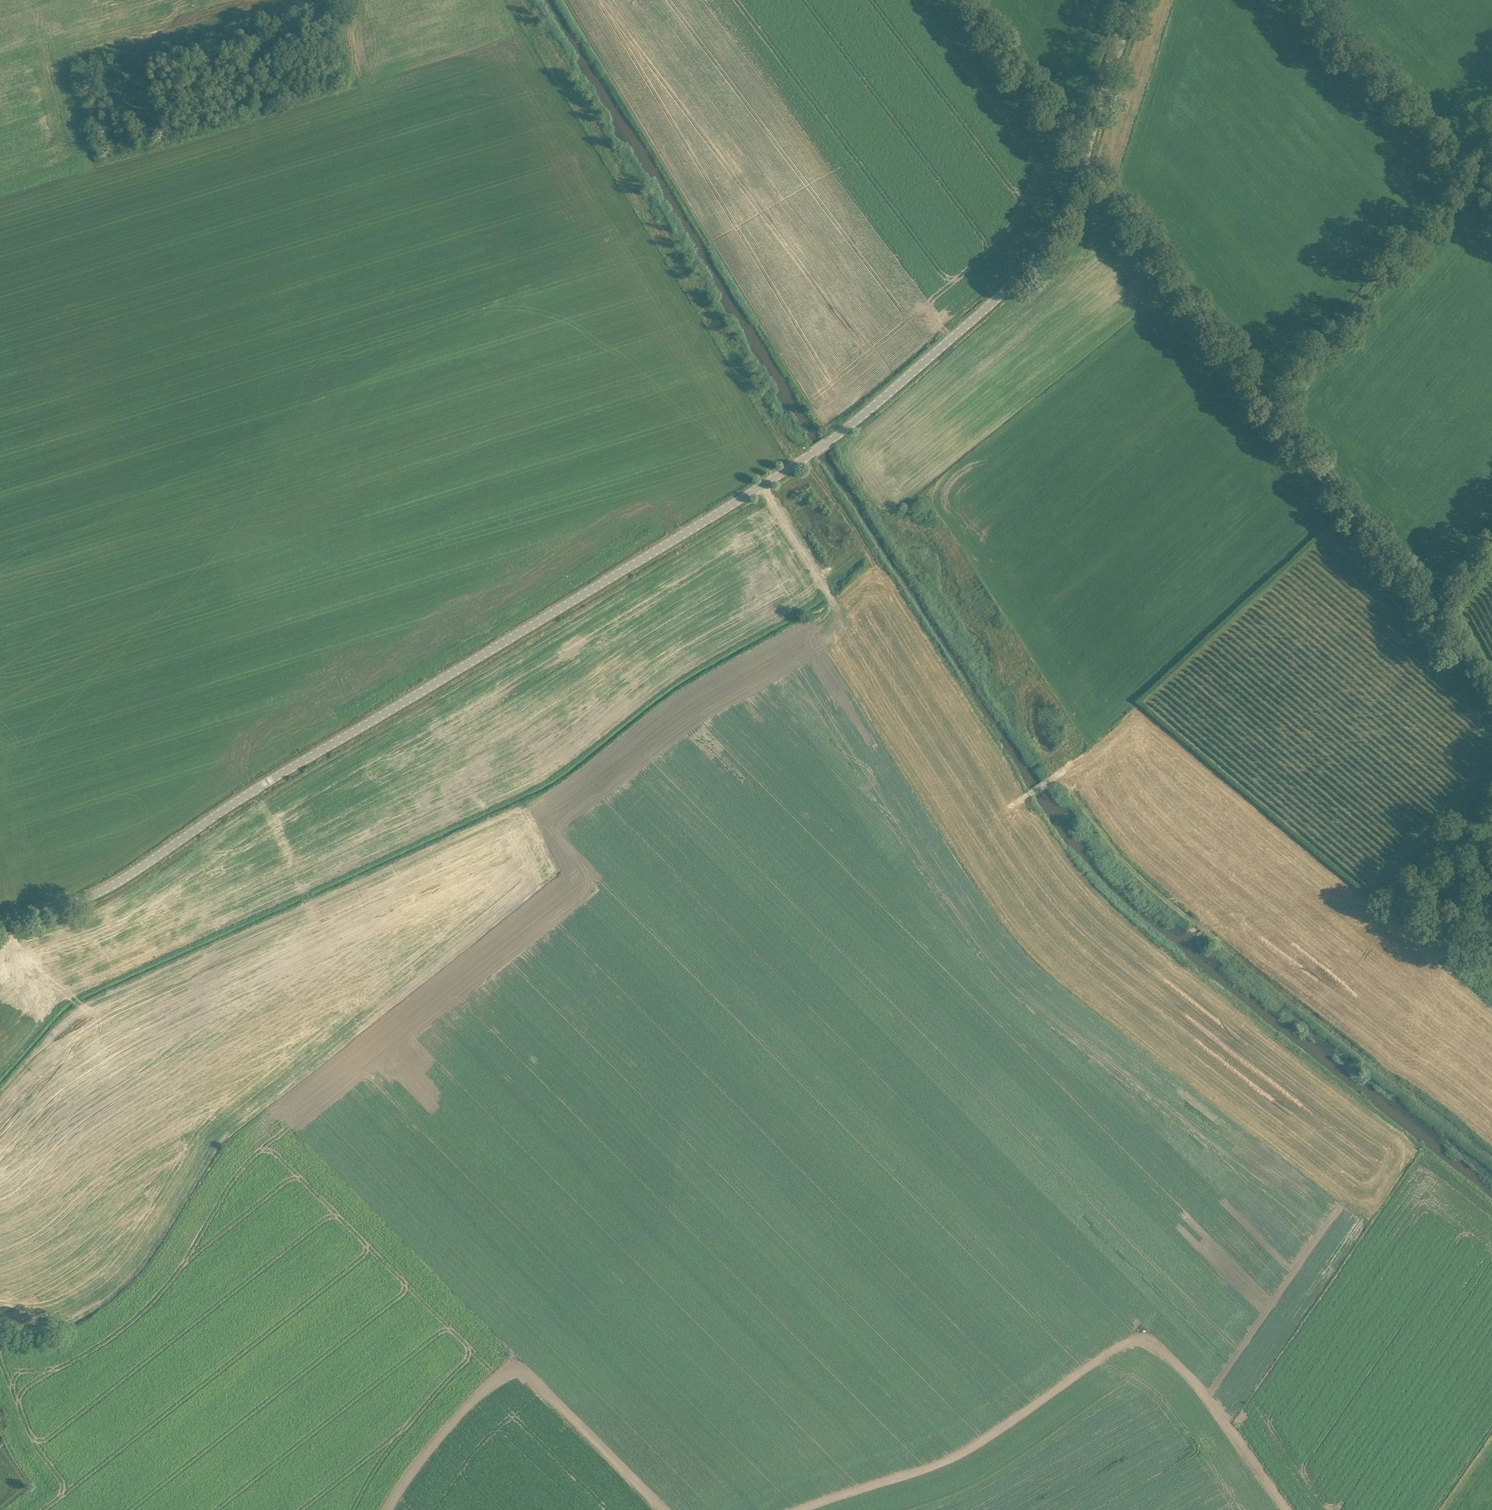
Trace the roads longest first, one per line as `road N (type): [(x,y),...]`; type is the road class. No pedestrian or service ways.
road 1 (unclassified): [(0,928),(106,892),(184,836),(829,443),(1060,237),(1139,0)]
road 2 (track): [(1090,155),(1491,691)]
road 3 (track): [(1286,1509),(1167,1353),(1145,1341),(1123,1345),(940,1461),(800,1509)]
road 4 (track): [(1052,778),(1061,773),(1123,865),(1491,1159)]
road 5 (track): [(1302,0),(1453,162),(1450,194),(1283,404)]
road 6 (track): [(388,1509),(459,1418),(497,1377),(517,1369),(669,1509)]
road 7 (track): [(517,1369),(664,1239),(682,1185),(685,1121)]

